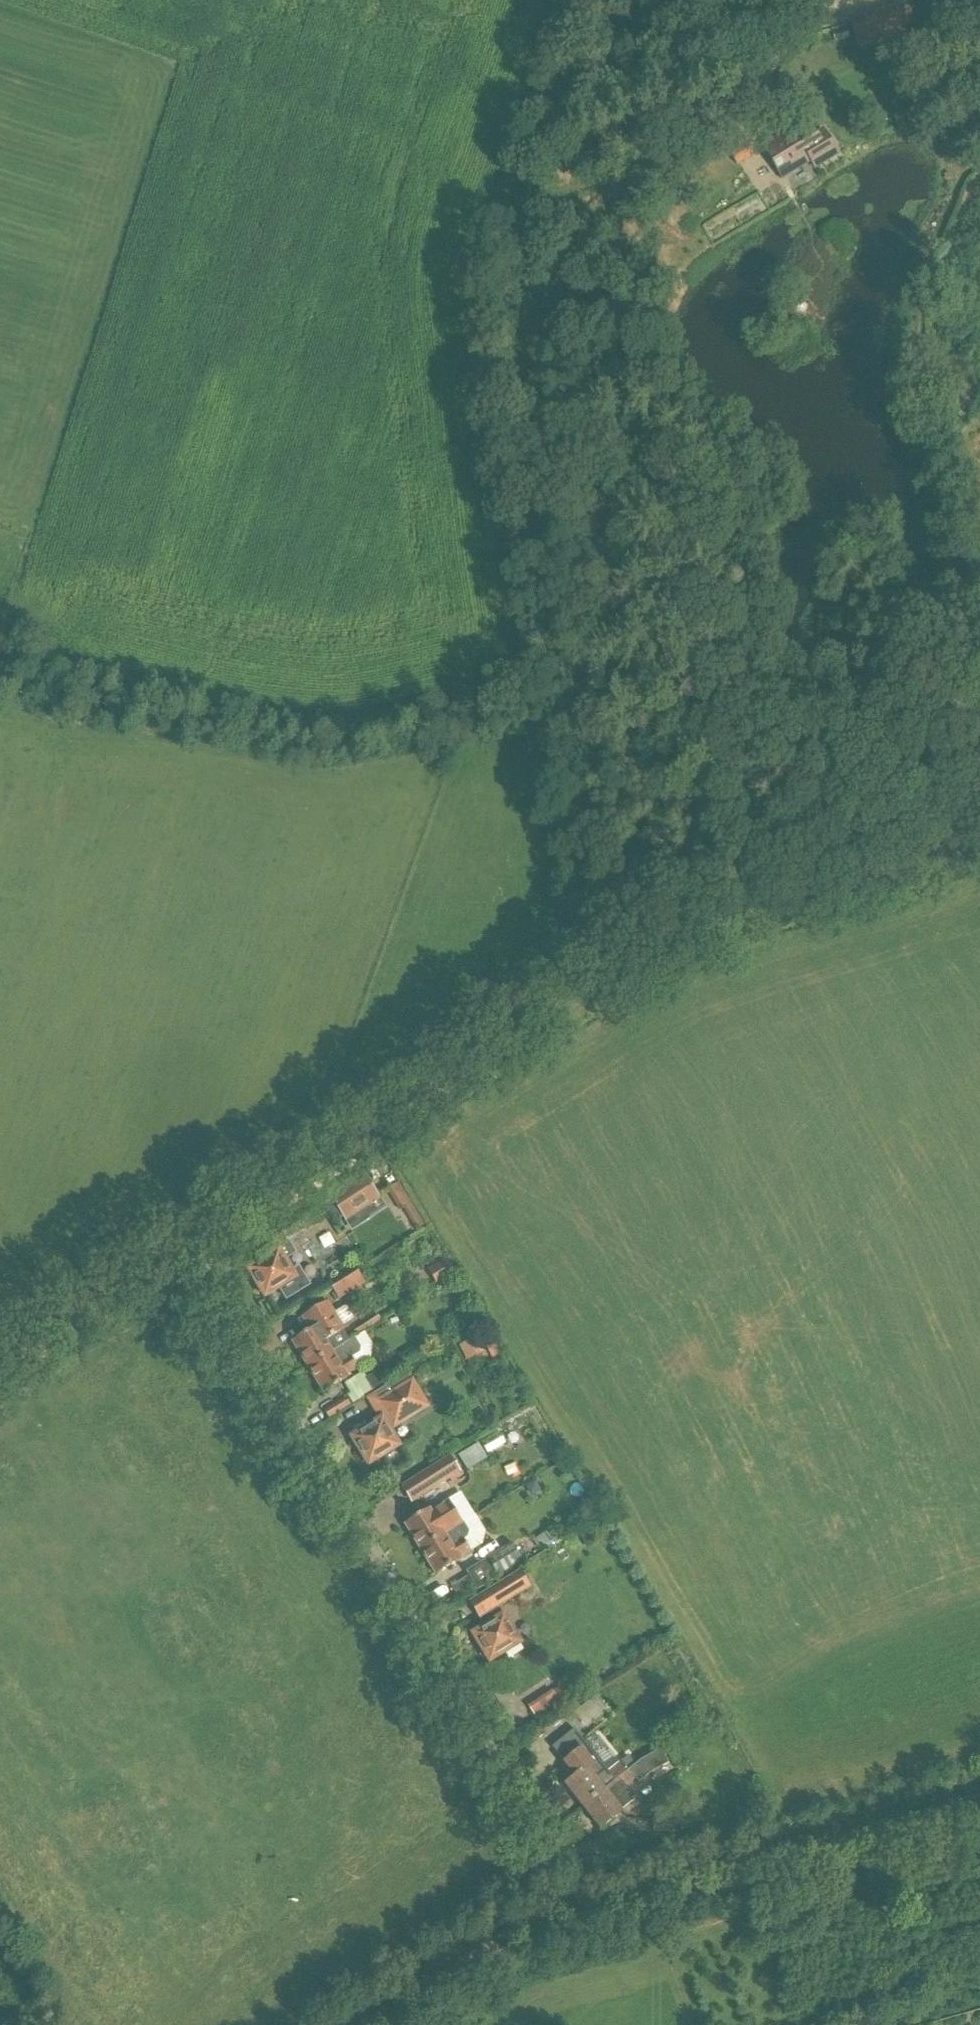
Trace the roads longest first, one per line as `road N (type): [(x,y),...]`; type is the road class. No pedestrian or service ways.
road 1 (unclassified): [(186,1245),(665,947),(979,843)]
road 2 (unclassified): [(587,1913),(186,1245)]
road 3 (unclassified): [(587,1913),(979,1802)]
road 4 (unclassified): [(360,2024),(466,1959),(587,1913)]
road 5 (unclassified): [(0,1363),(186,1245)]

